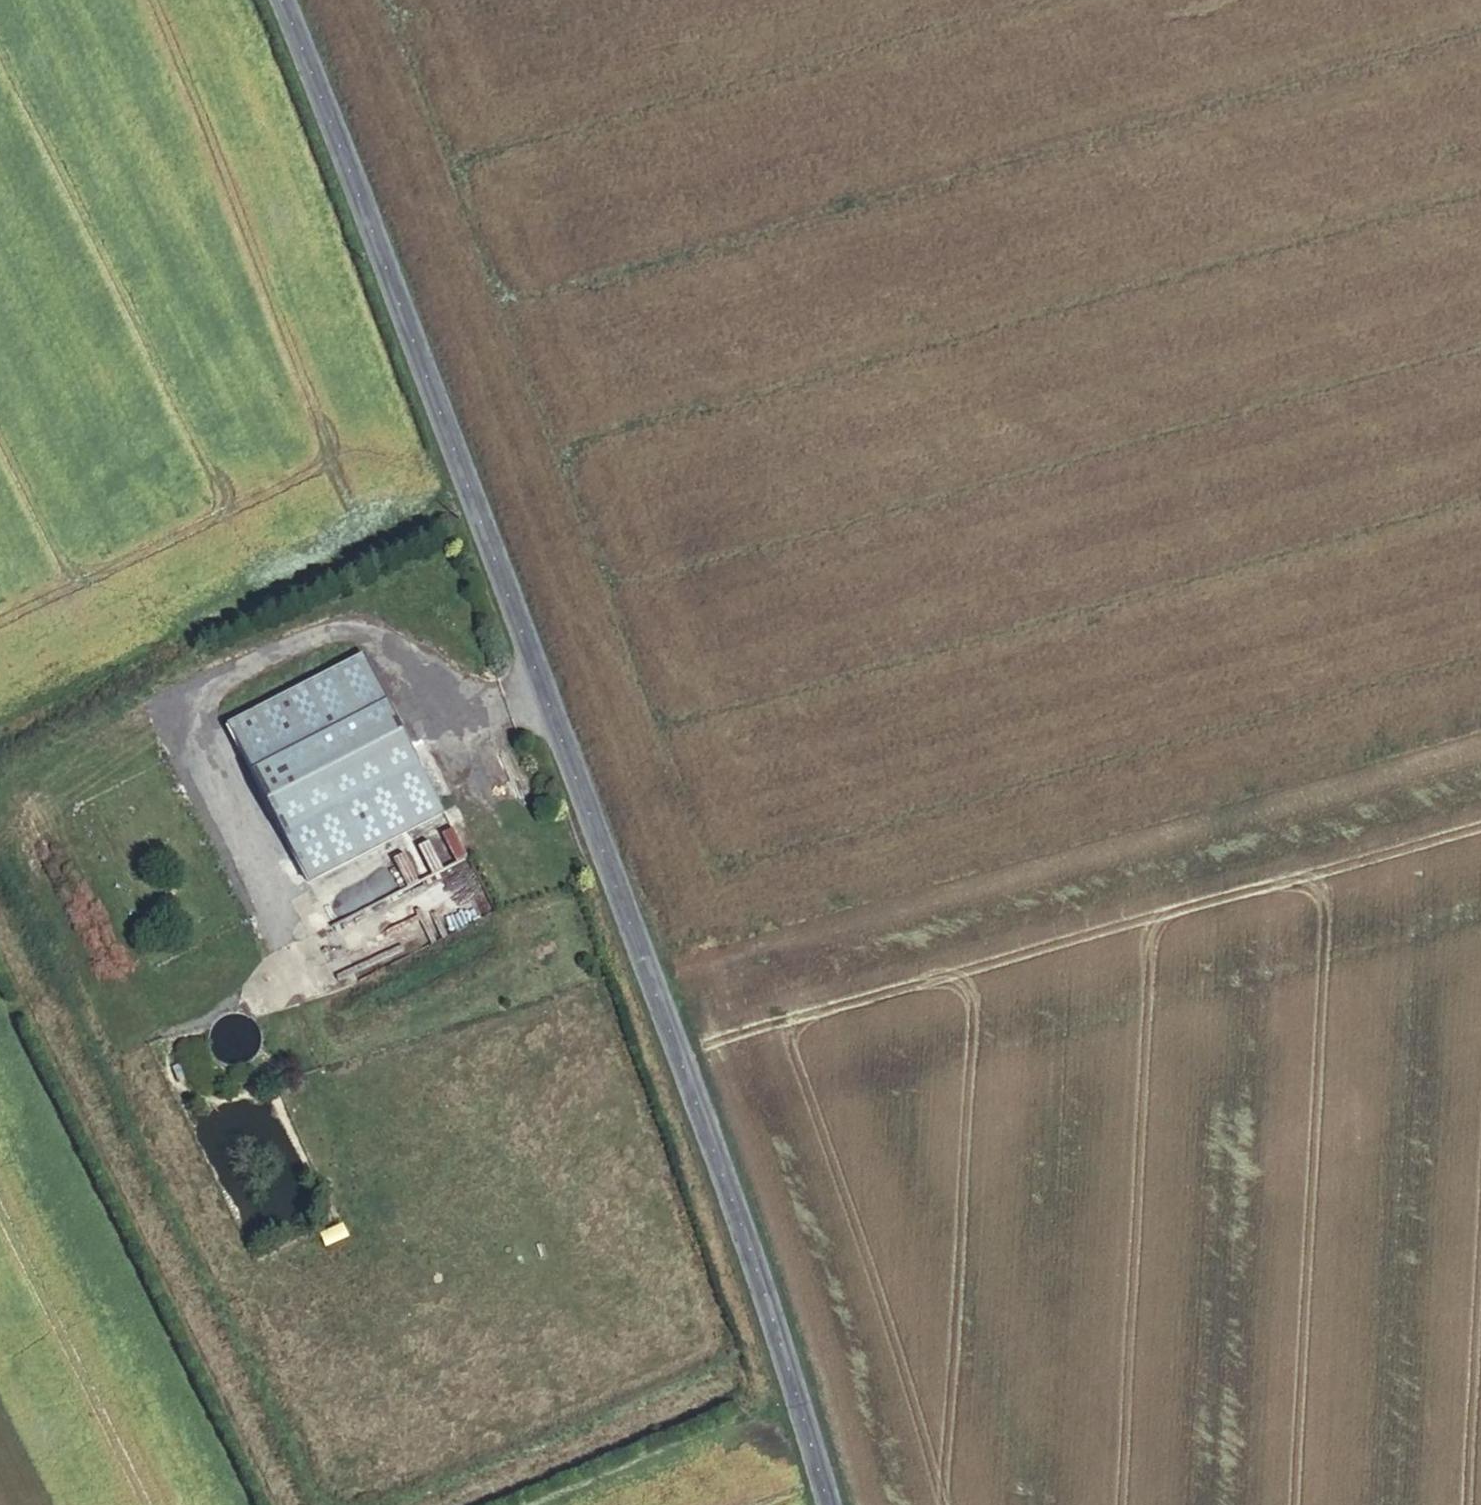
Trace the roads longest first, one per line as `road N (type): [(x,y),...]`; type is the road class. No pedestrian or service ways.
road 1 (tertiary): [(825,1504),(673,1035),(282,0)]

